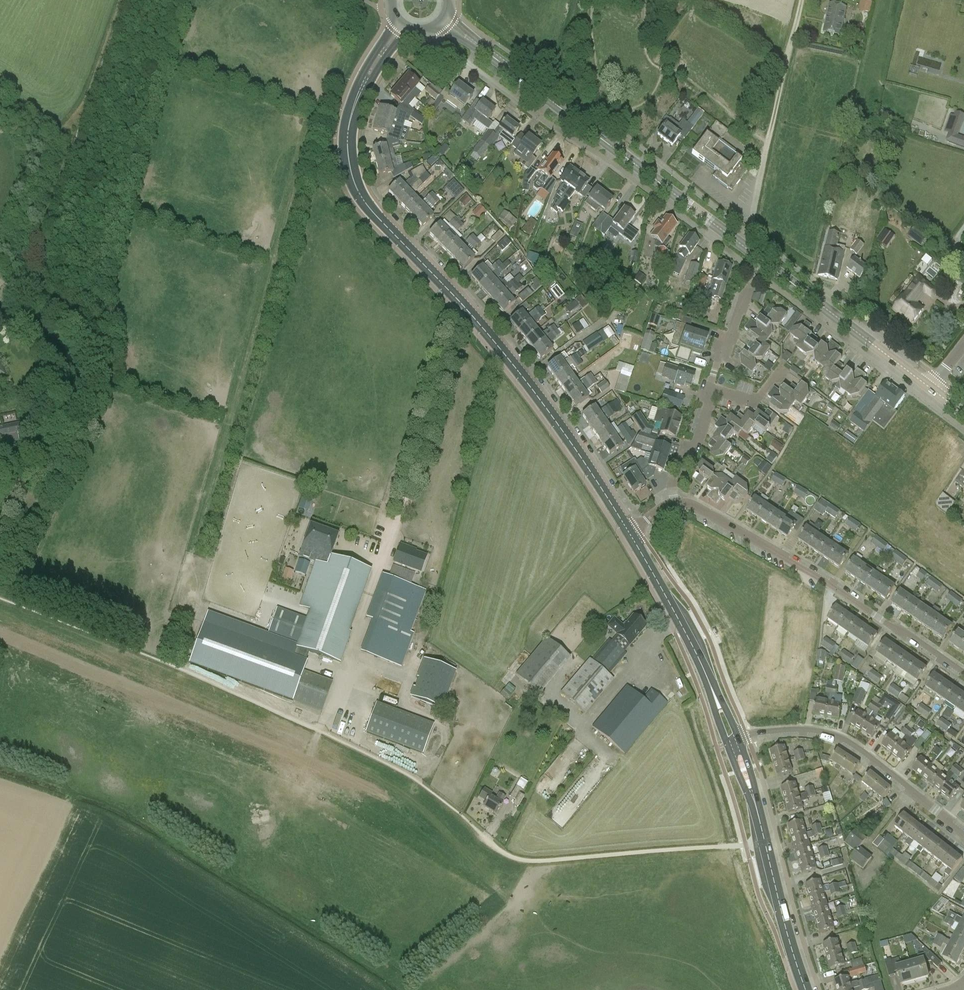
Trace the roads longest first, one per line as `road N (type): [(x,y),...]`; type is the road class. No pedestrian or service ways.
road 1 (unclassified): [(0,471),(30,475),(102,396),(94,354),(45,296),(35,249),(125,0)]
road 2 (primary): [(769,266),(444,18)]
road 3 (residential): [(674,503),(688,503),(838,589),(963,672)]
road 4 (secondary): [(461,304),(371,210),(352,171),(348,144),(358,95),(403,23)]
road 5 (secondary): [(628,530),(577,451),(461,304)]
road 6 (track): [(745,845),(539,862),(505,854),(483,837)]
road 7 (residential): [(963,832),(843,739),(788,730),(735,741)]
road 8 (secondary): [(806,989),(735,741)]
road 9 (secondary): [(735,741),(628,530)]
road 10 (unclassified): [(395,526),(461,304)]
road 11 (primary): [(930,389),(769,266)]
road 12 (residential): [(712,390),(739,307),(769,266)]
road 13 (residential): [(674,503),(682,459),(694,447),(712,390)]

